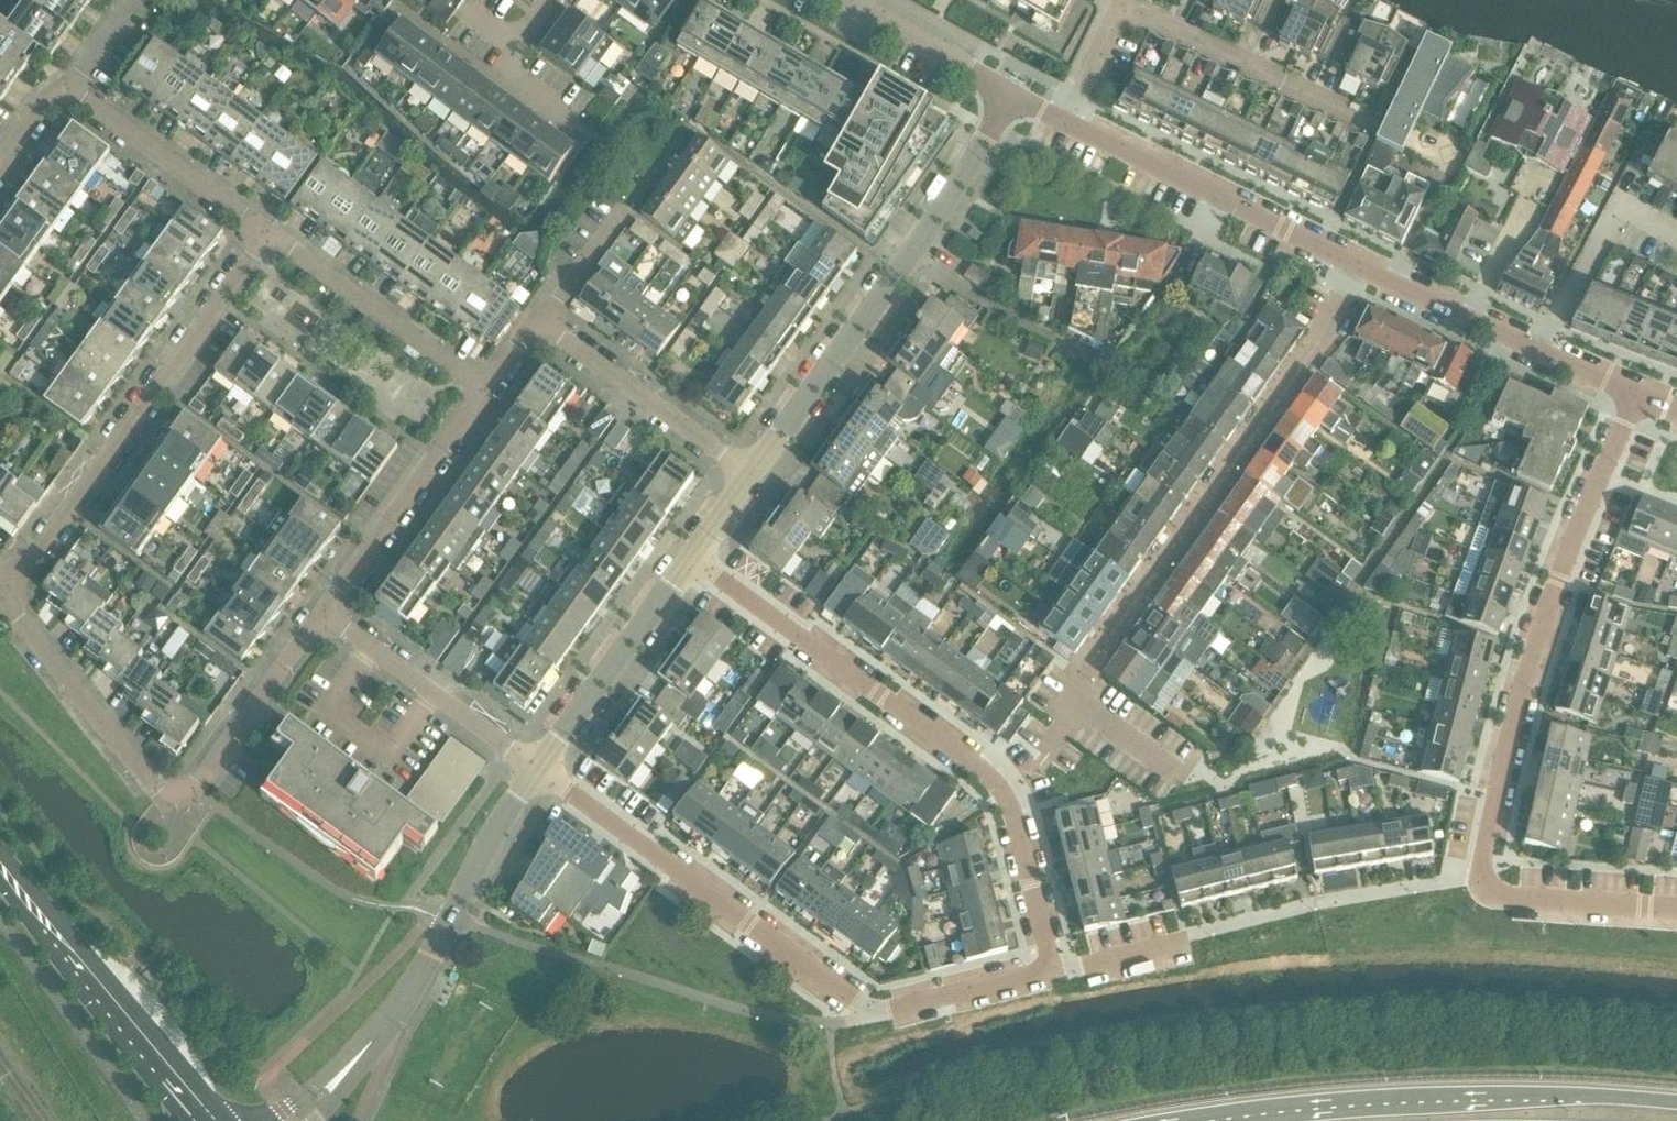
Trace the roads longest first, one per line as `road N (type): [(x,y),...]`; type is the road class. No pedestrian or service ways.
road 1 (residential): [(1356,263),(1329,315),(1009,786)]
road 2 (residential): [(1053,970),(874,1014),(537,772)]
road 3 (residential): [(322,617),(192,790),(173,796),(154,789),(23,632),(0,583)]
road 4 (residential): [(1481,874),(1533,649),(1637,396)]
road 5 (residential): [(754,469),(1015,103)]
road 6 (residential): [(0,580),(21,574),(270,237)]
road 7 (residential): [(1053,970),(1313,905),(1481,874)]
road 8 (secondary): [(1676,1105),(1461,1101),(1248,1120)]
road 9 (residential): [(1380,124),(1139,8),(1118,15),(1066,122)]
road 10 (residential): [(1009,786),(977,771),(690,558)]
road 11 (secondary): [(214,1120),(0,867)]
road 12 (residential): [(1356,263),(1066,122)]
road 13 (residential): [(1637,396),(1356,263)]
road 14 (residential): [(393,1018),(488,839),(537,772)]
road 15 (residential): [(488,392),(322,617)]
road 16 (residential): [(488,392),(270,237)]
road 17 (residential): [(537,772),(322,617)]
road 18 (residential): [(537,772),(690,558)]
road 19 (residential): [(542,317),(754,469)]
road 20 (residential): [(270,237),(71,88)]
road 21 (residential): [(1481,874),(1505,898),(1676,909)]
road 22 (residential): [(1015,103),(846,0)]
road 23 (residential): [(1053,970),(1009,786)]
road 24 (residential): [(393,1018),(273,1120)]
road 25 (residential): [(626,206),(542,317)]
road 26 (residential): [(395,7),(494,82),(500,74)]
road 27 (residential): [(315,1120),(393,1018)]

